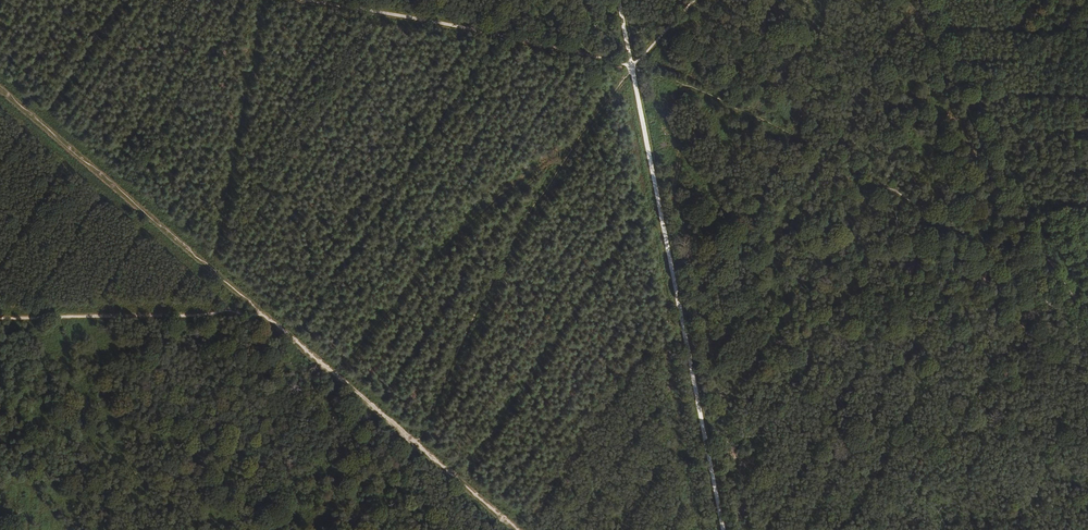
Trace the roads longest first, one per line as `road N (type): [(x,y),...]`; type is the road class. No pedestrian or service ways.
road 1 (track): [(722,529),(618,0)]
road 2 (track): [(927,0),(968,116),(1070,295),(1087,314)]
road 3 (track): [(298,0),(631,67)]

